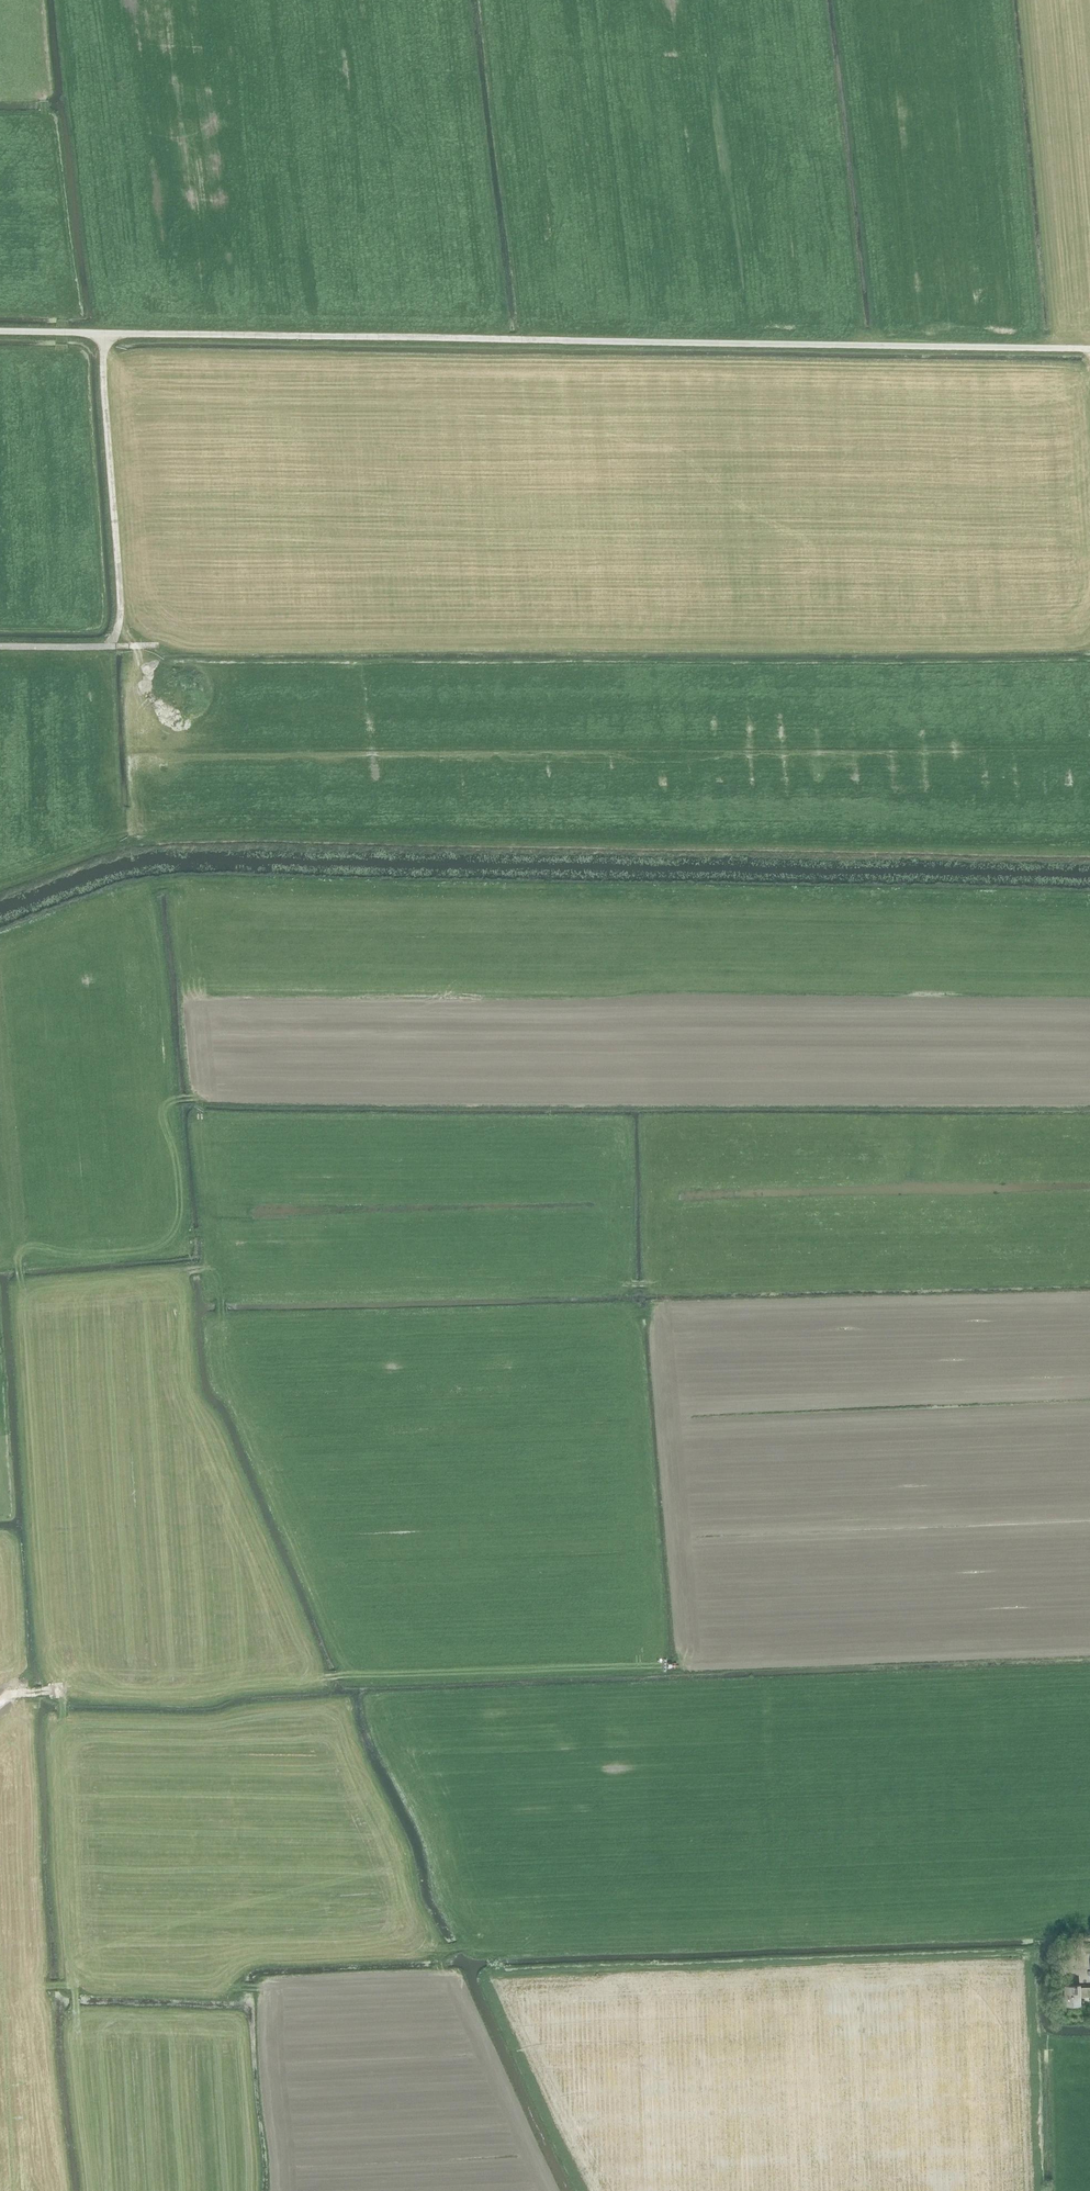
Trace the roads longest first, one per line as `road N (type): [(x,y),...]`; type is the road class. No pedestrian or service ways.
road 1 (track): [(1089,348),(0,331)]
road 2 (track): [(104,333),(120,609),(108,647)]
road 3 (track): [(156,645),(0,647)]

